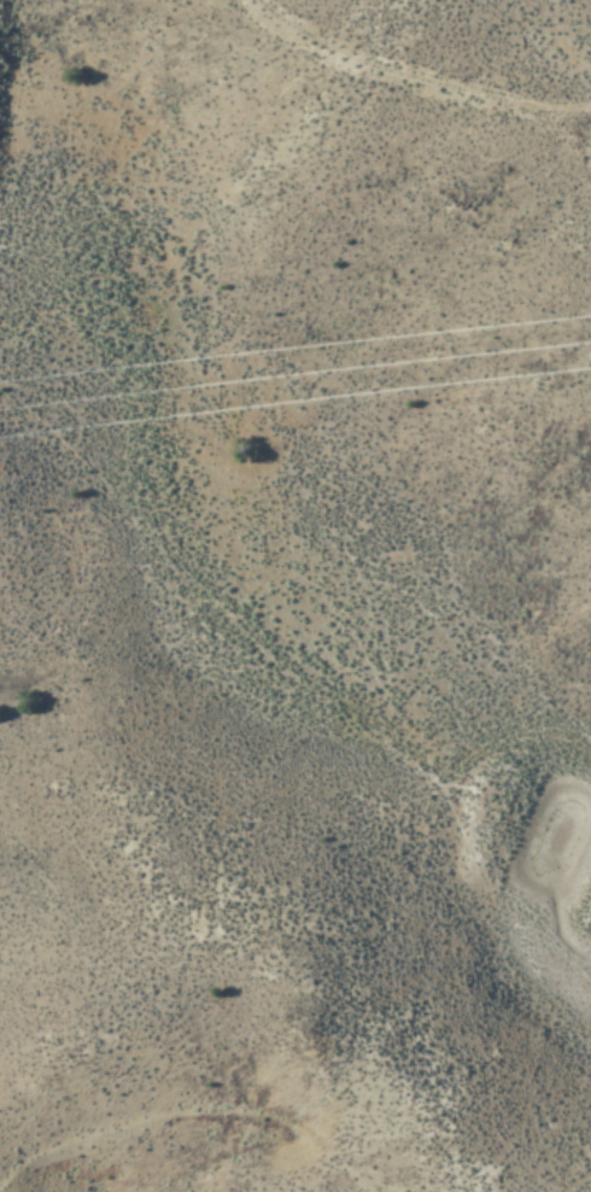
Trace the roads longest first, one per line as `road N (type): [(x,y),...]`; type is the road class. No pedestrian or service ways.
road 1 (track): [(513,881),(422,795),(405,731),(0,382)]

